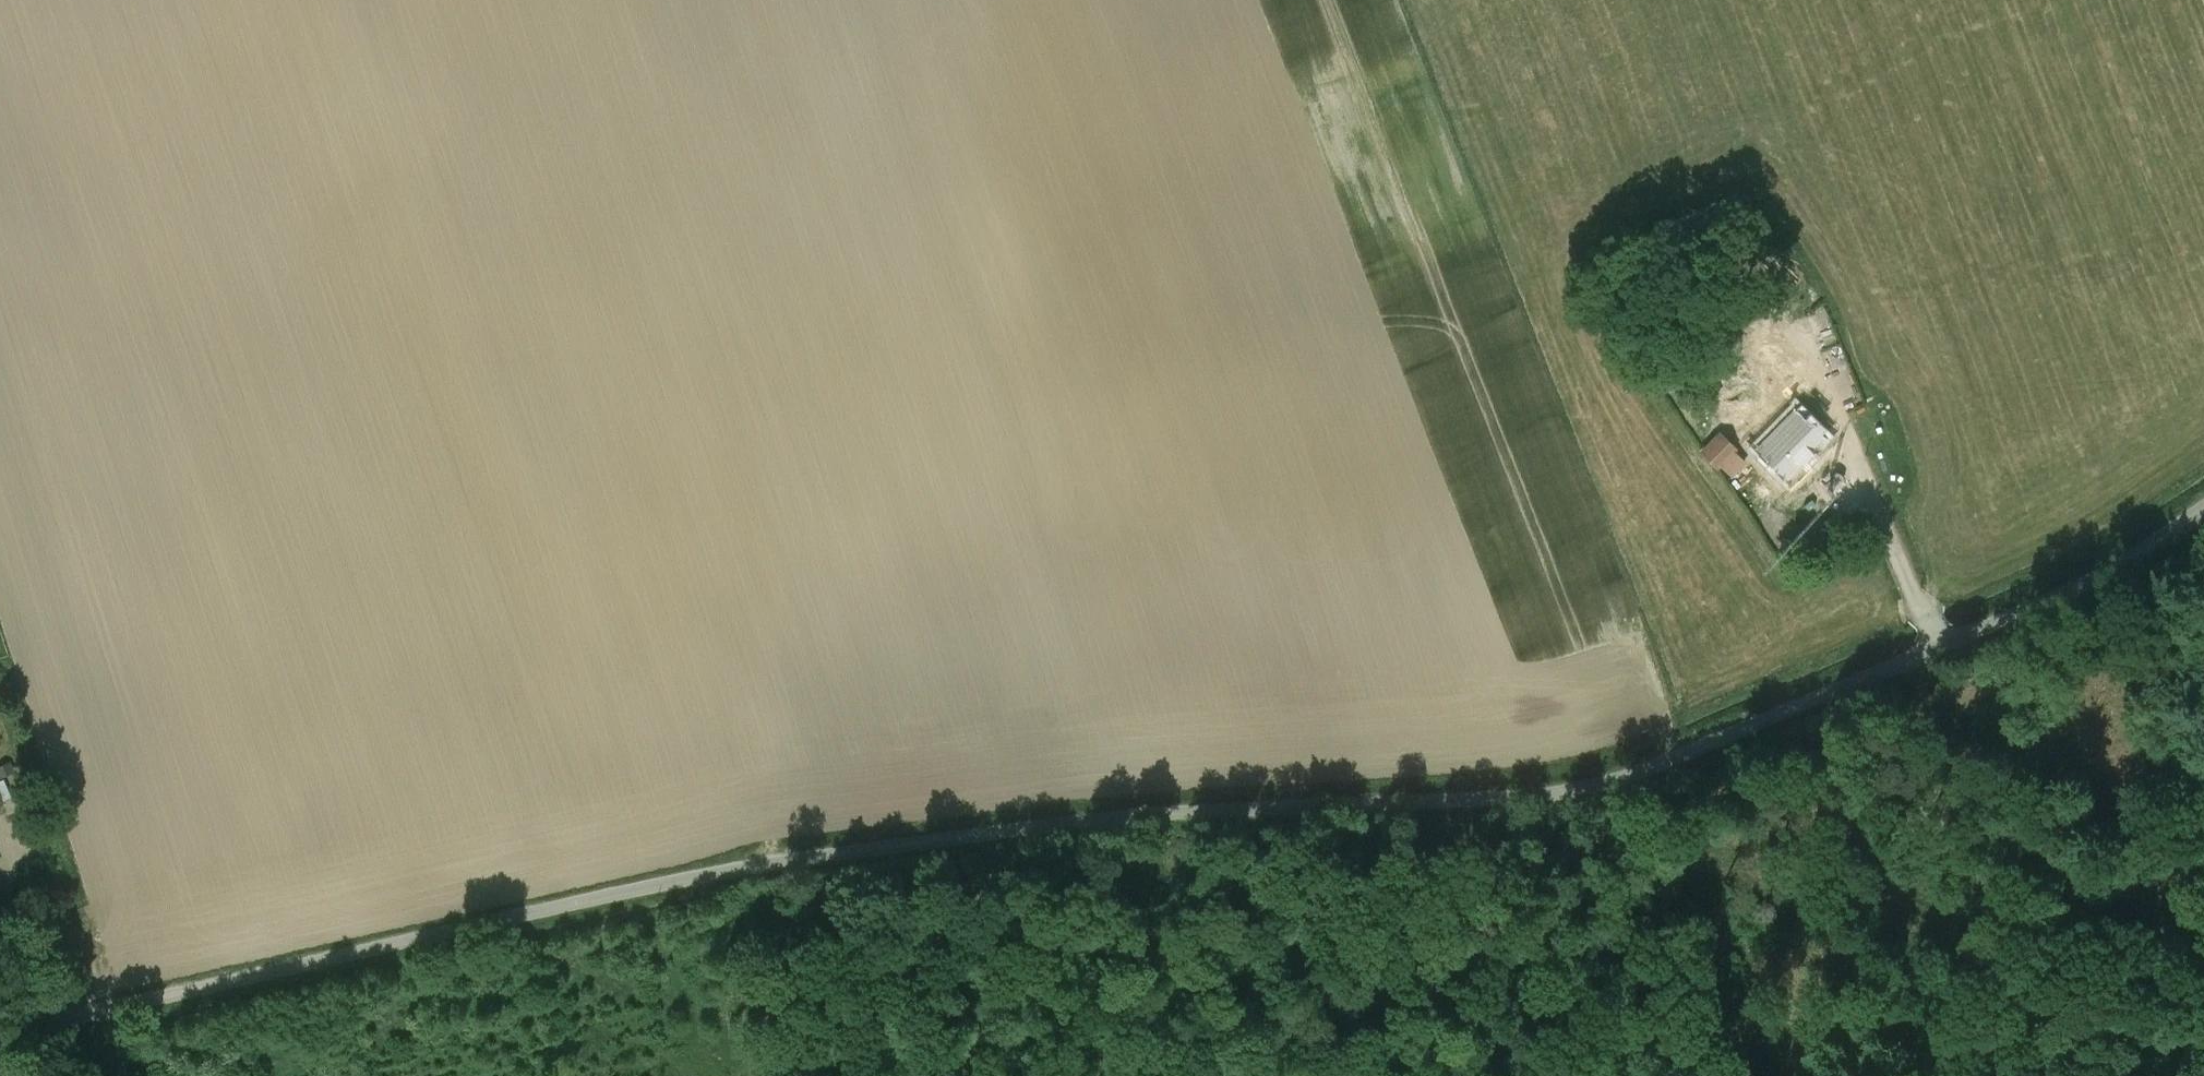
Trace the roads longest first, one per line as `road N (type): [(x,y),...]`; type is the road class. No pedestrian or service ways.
road 1 (unclassified): [(0,1035),(694,872),(1009,822),(1178,805),(1541,790),(1624,778),(1729,741),(2130,560),(2203,510)]

